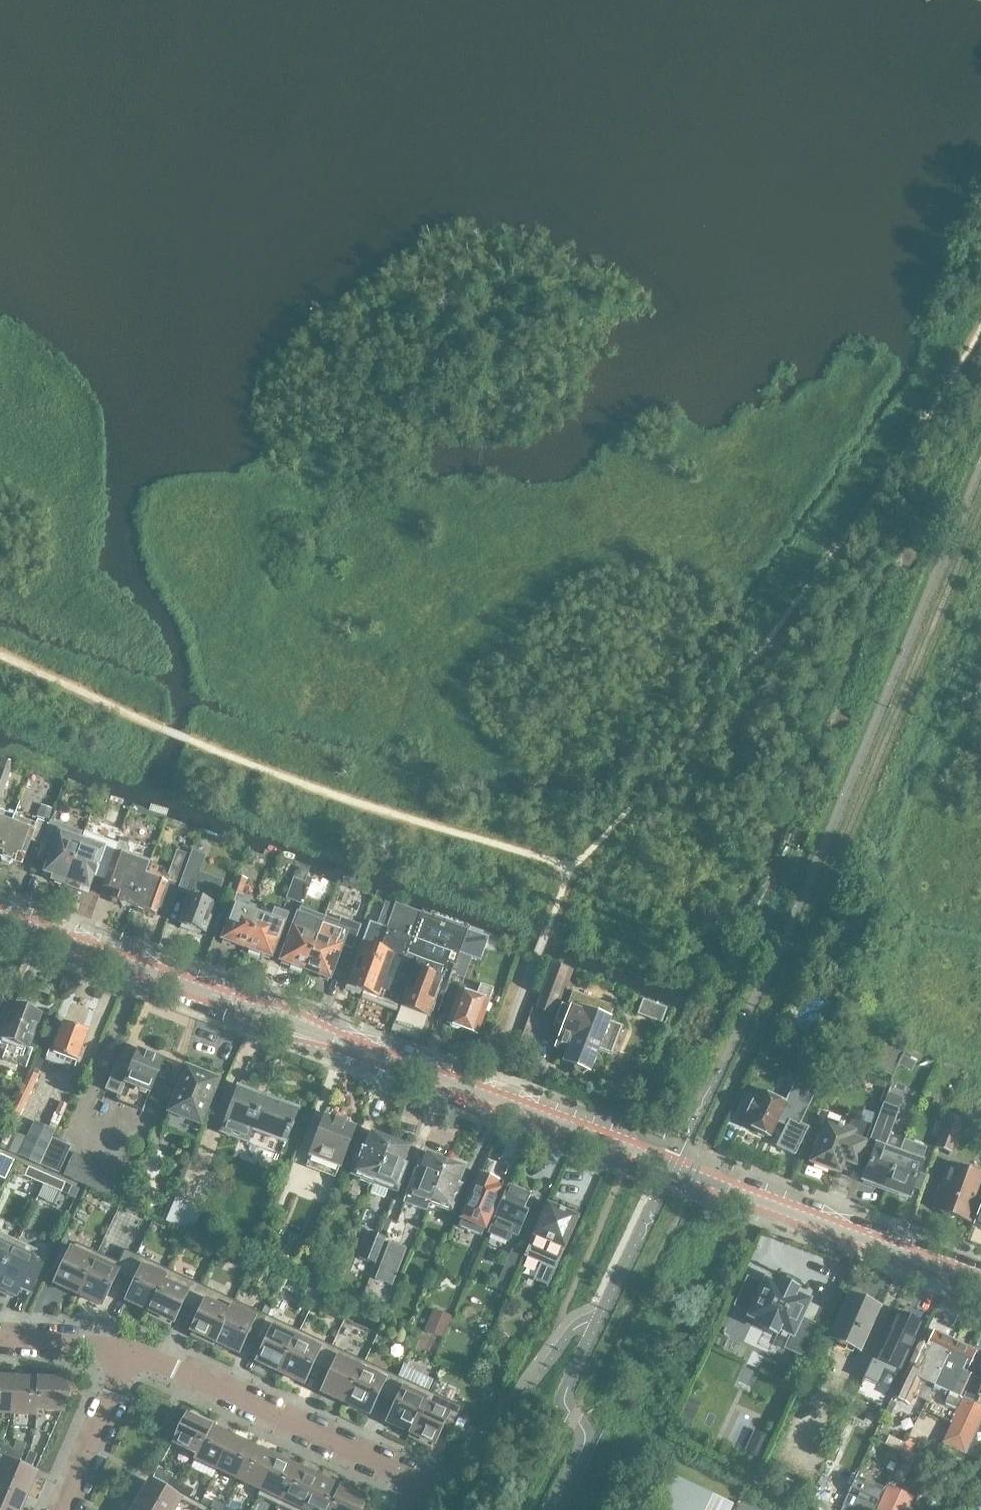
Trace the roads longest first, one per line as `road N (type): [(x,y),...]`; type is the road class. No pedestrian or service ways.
road 1 (tertiary): [(980,1285),(0,911)]
road 2 (residential): [(128,1355),(176,1368),(390,1466),(417,1488)]
road 3 (unclassified): [(128,1355),(67,1509)]
road 4 (residential): [(0,1339),(128,1355)]

